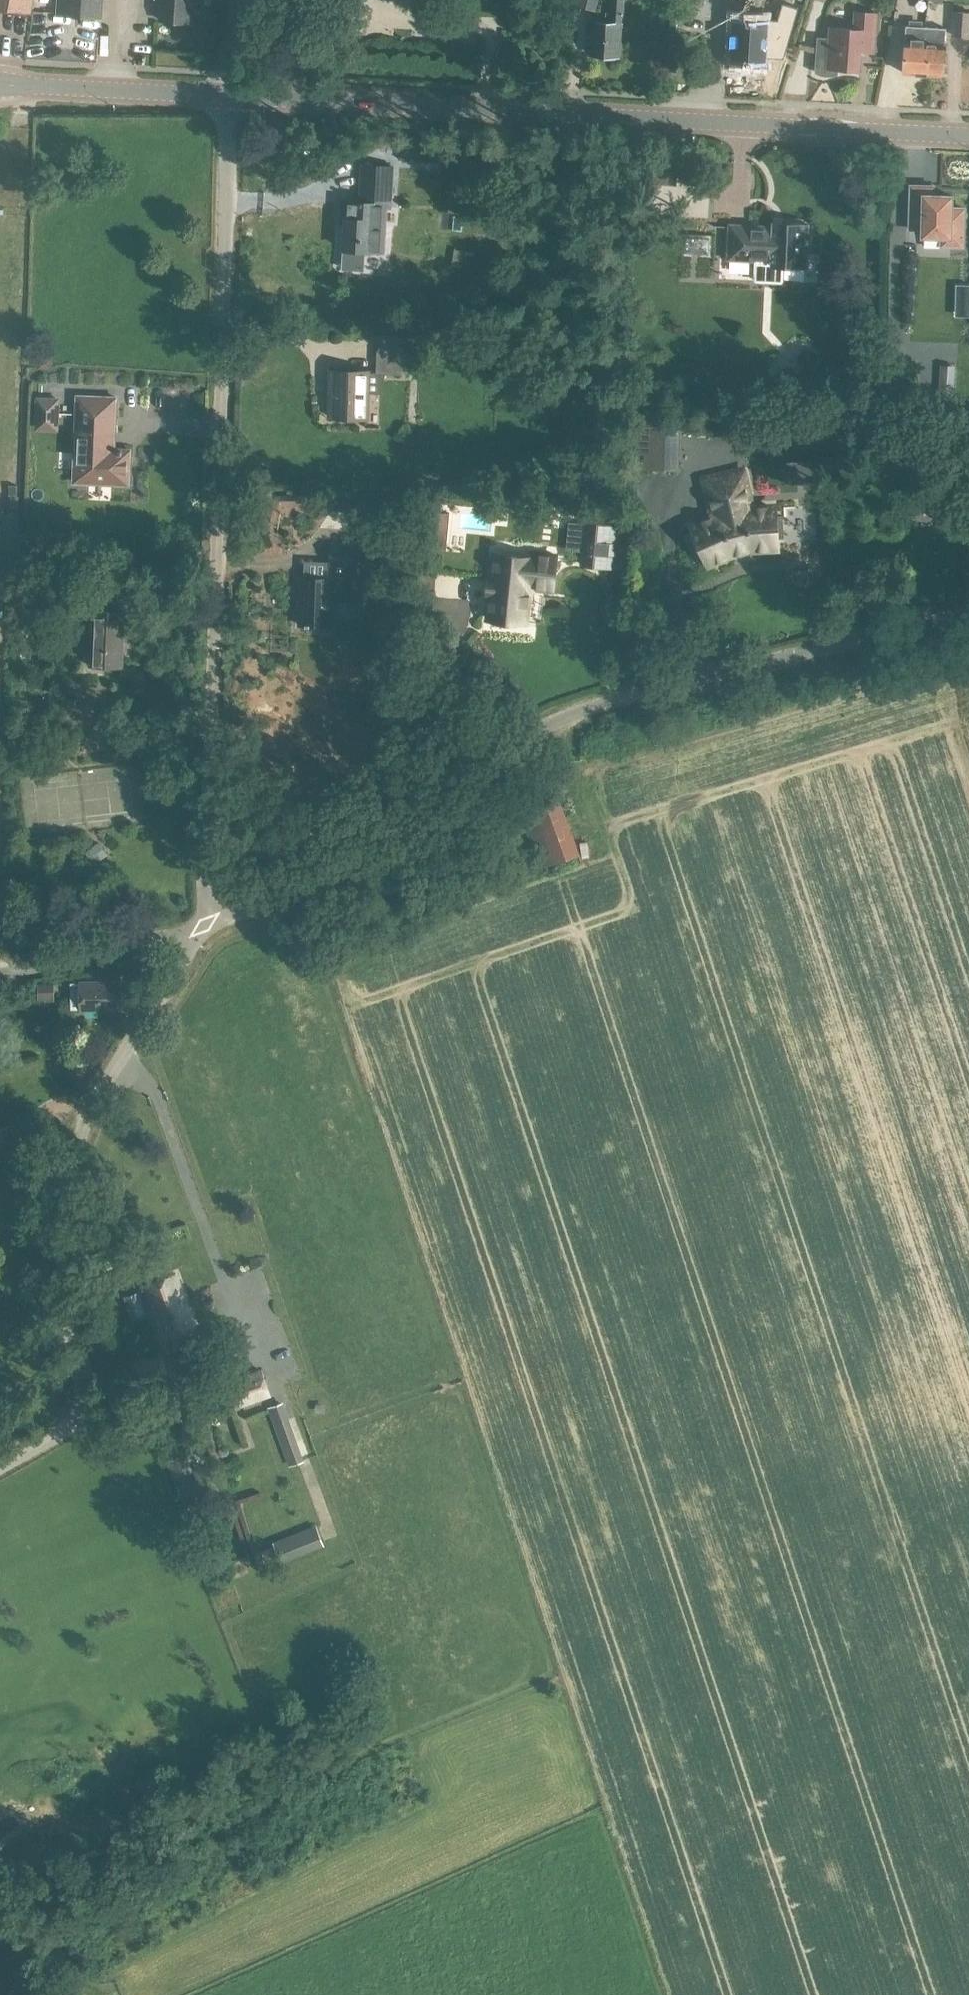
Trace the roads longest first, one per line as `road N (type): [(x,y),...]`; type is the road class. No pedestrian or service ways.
road 1 (residential): [(210,928),(440,825),(481,800),(525,738),(555,720),(968,613)]
road 2 (residential): [(210,928),(225,96)]
road 3 (secondary): [(968,137),(225,96)]
road 4 (unclassified): [(0,1478),(48,1450),(70,1419),(75,1370),(53,1268),(55,1156),(82,1094),(210,928)]
road 5 (secondary): [(225,96),(0,88)]
road 6 (residential): [(0,975),(210,928)]

